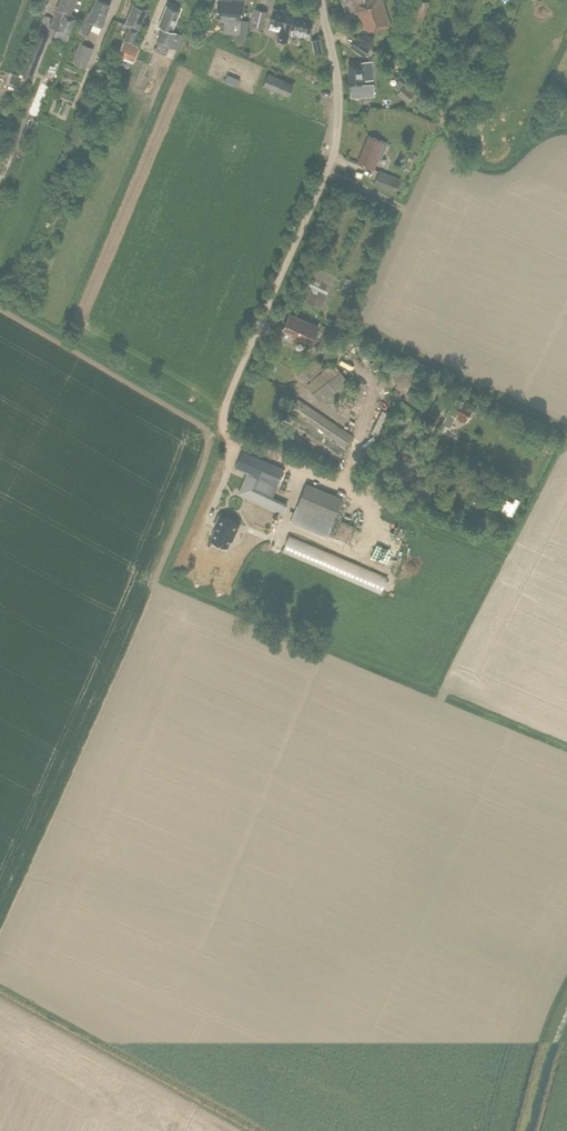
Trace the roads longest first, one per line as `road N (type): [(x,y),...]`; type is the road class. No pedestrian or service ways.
road 1 (unclassified): [(223,432),(226,401),(336,142),(335,85),(319,0)]

